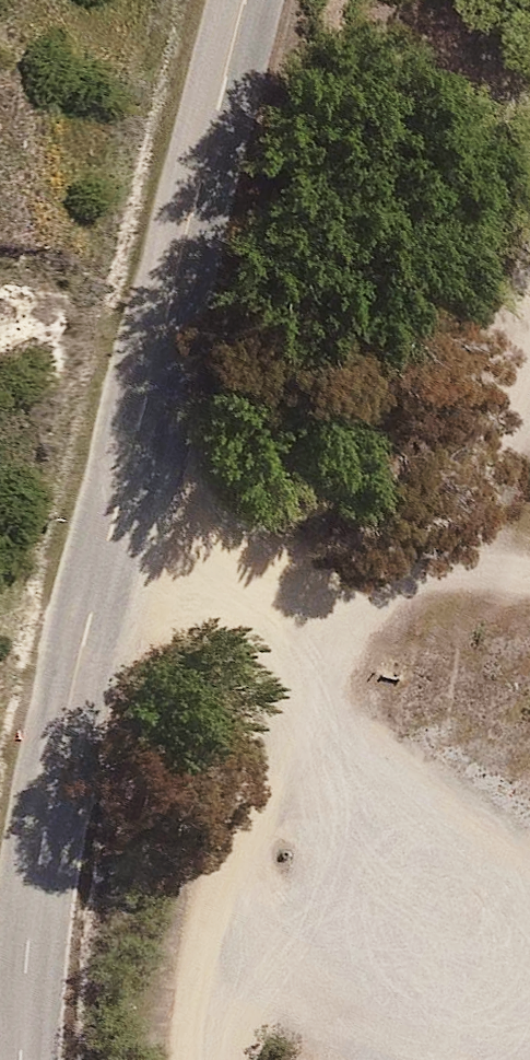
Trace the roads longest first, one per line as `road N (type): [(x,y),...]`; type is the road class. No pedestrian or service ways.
road 1 (tertiary): [(277,0),(210,316),(32,1059)]
road 2 (track): [(439,553),(318,667),(241,849),(200,1059)]
road 3 (track): [(529,300),(439,553)]

